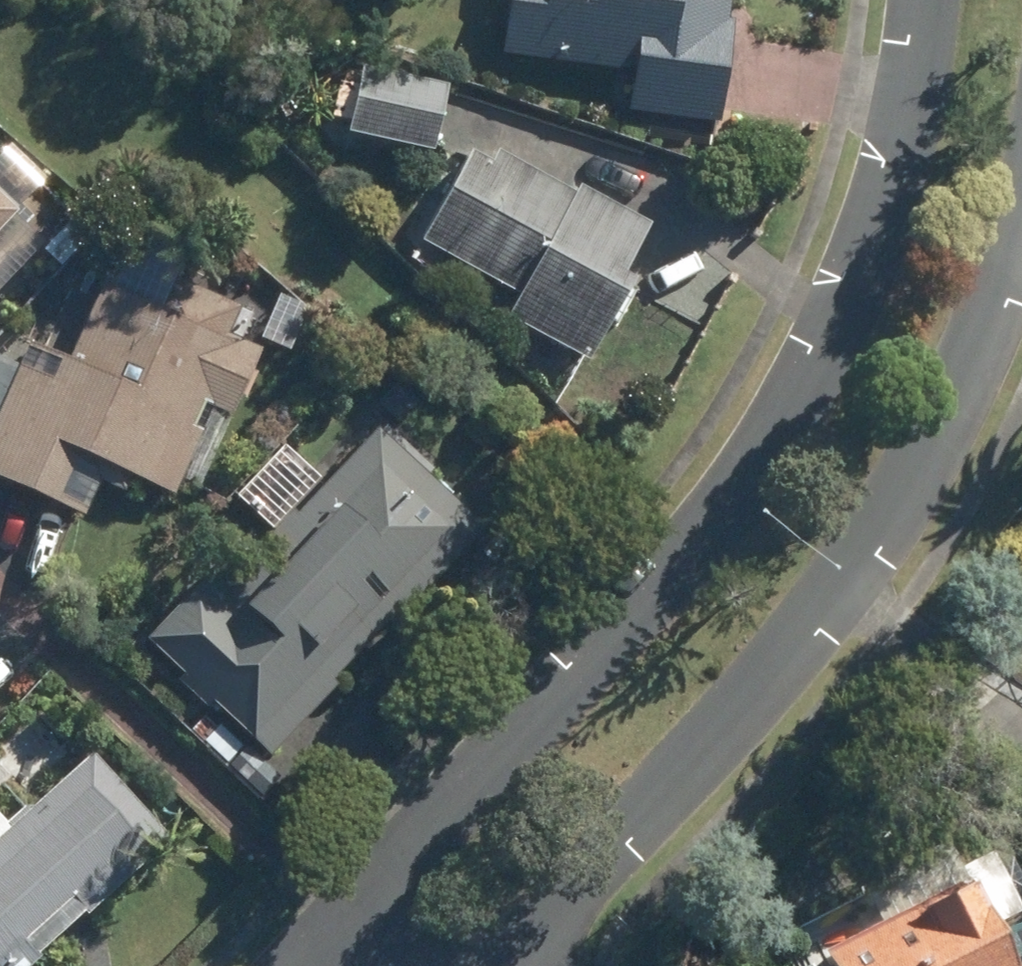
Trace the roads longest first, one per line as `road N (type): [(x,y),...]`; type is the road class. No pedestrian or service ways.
road 1 (residential): [(330,947),(773,438),(857,286),(898,169),(925,0)]
road 2 (residential): [(1021,233),(975,355),(878,524),(517,965)]
road 3 (residential): [(330,947),(390,950),(449,965)]

